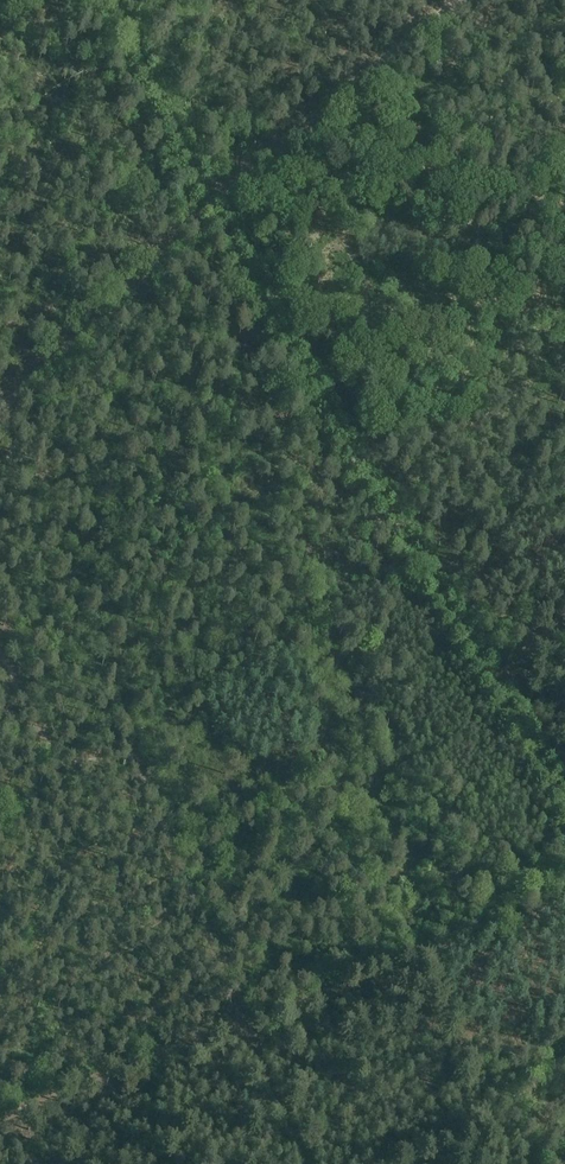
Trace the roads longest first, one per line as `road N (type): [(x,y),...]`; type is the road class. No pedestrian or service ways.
road 1 (track): [(301,1163),(139,768),(122,755),(63,756),(48,743),(0,650)]
road 2 (track): [(0,1121),(564,906)]
road 3 (track): [(207,206),(460,0)]
road 4 (track): [(207,206),(121,300),(0,408)]

